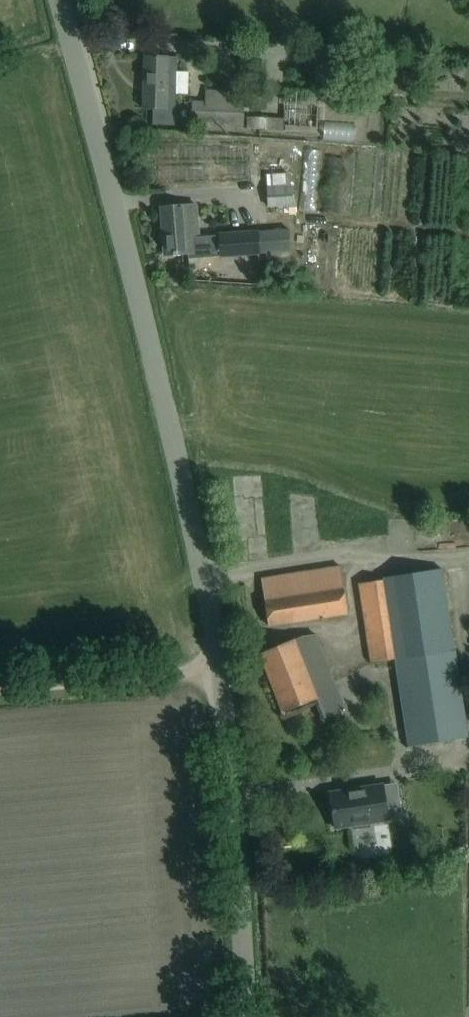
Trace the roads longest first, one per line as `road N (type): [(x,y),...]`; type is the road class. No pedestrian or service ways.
road 1 (unclassified): [(221,665),(169,393),(62,0)]
road 2 (unclassified): [(248,1016),(221,665)]
road 3 (unclassified): [(0,688),(221,665)]

